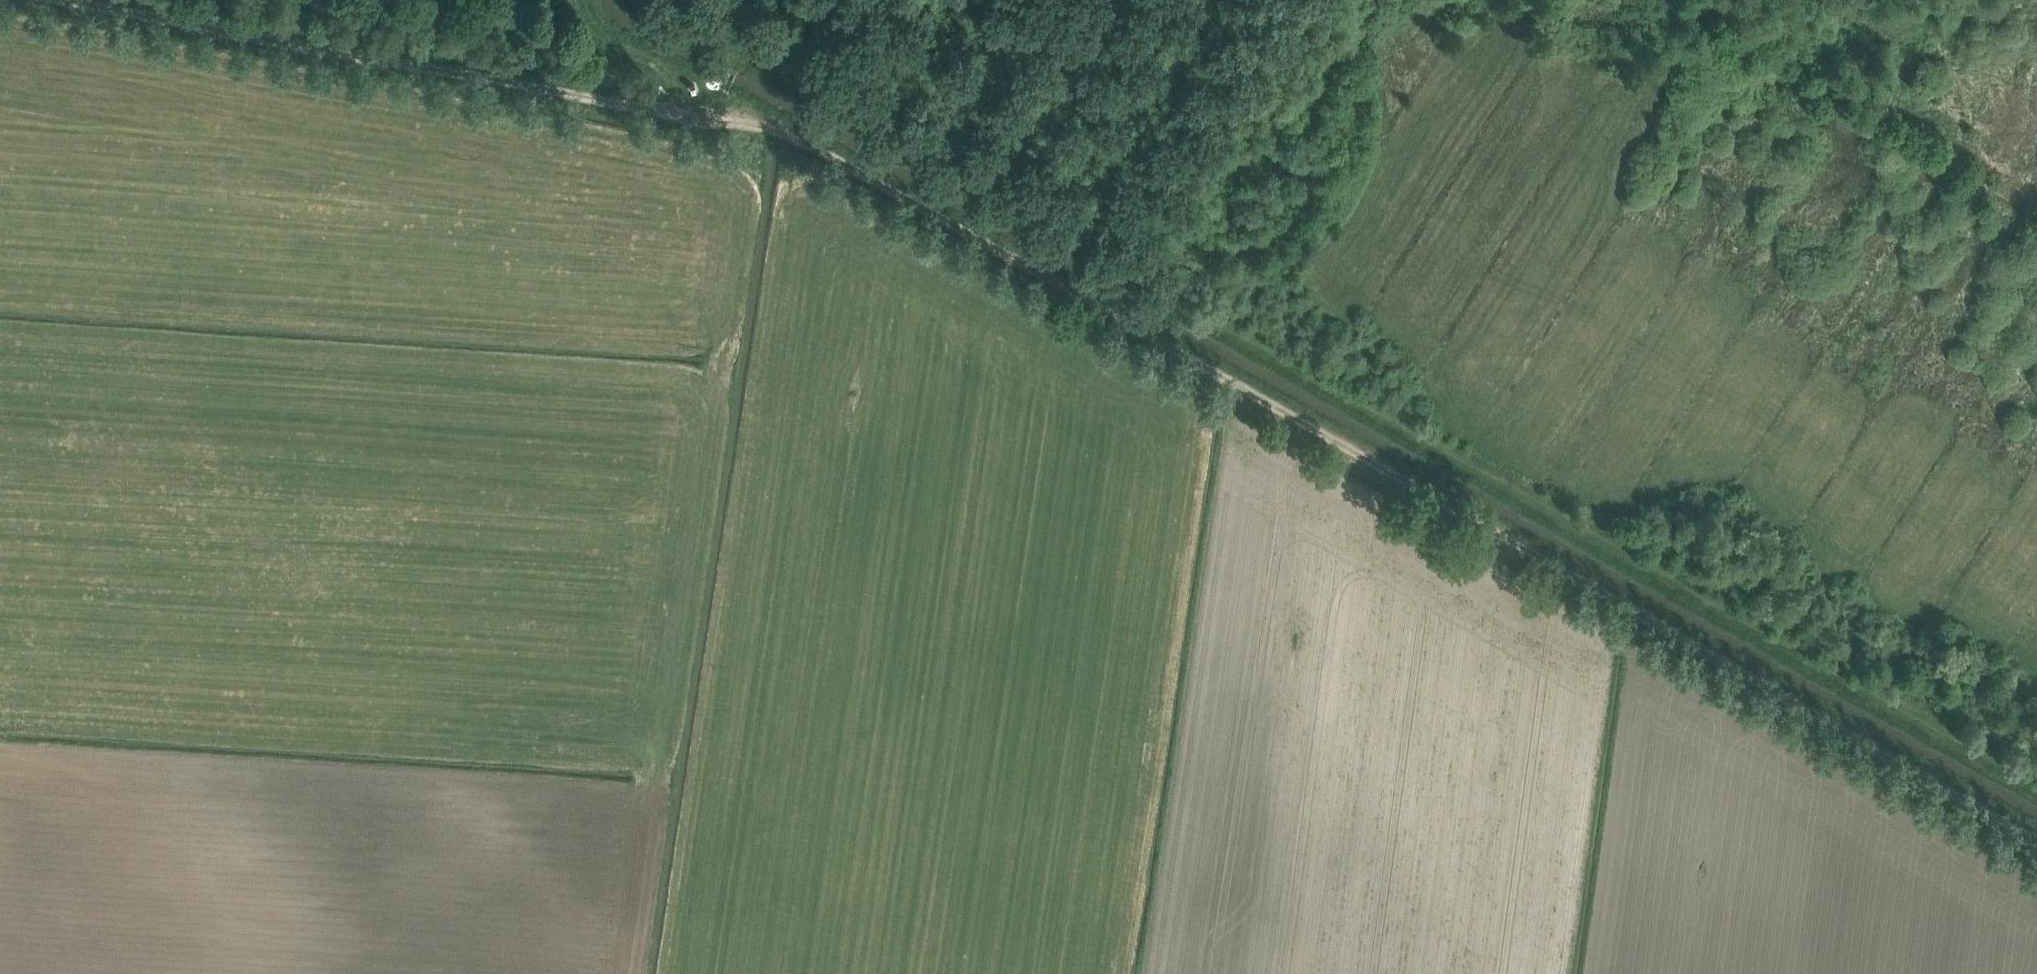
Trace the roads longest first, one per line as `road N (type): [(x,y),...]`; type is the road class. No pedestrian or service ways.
road 1 (track): [(2036,844),(787,136),(65,0)]

